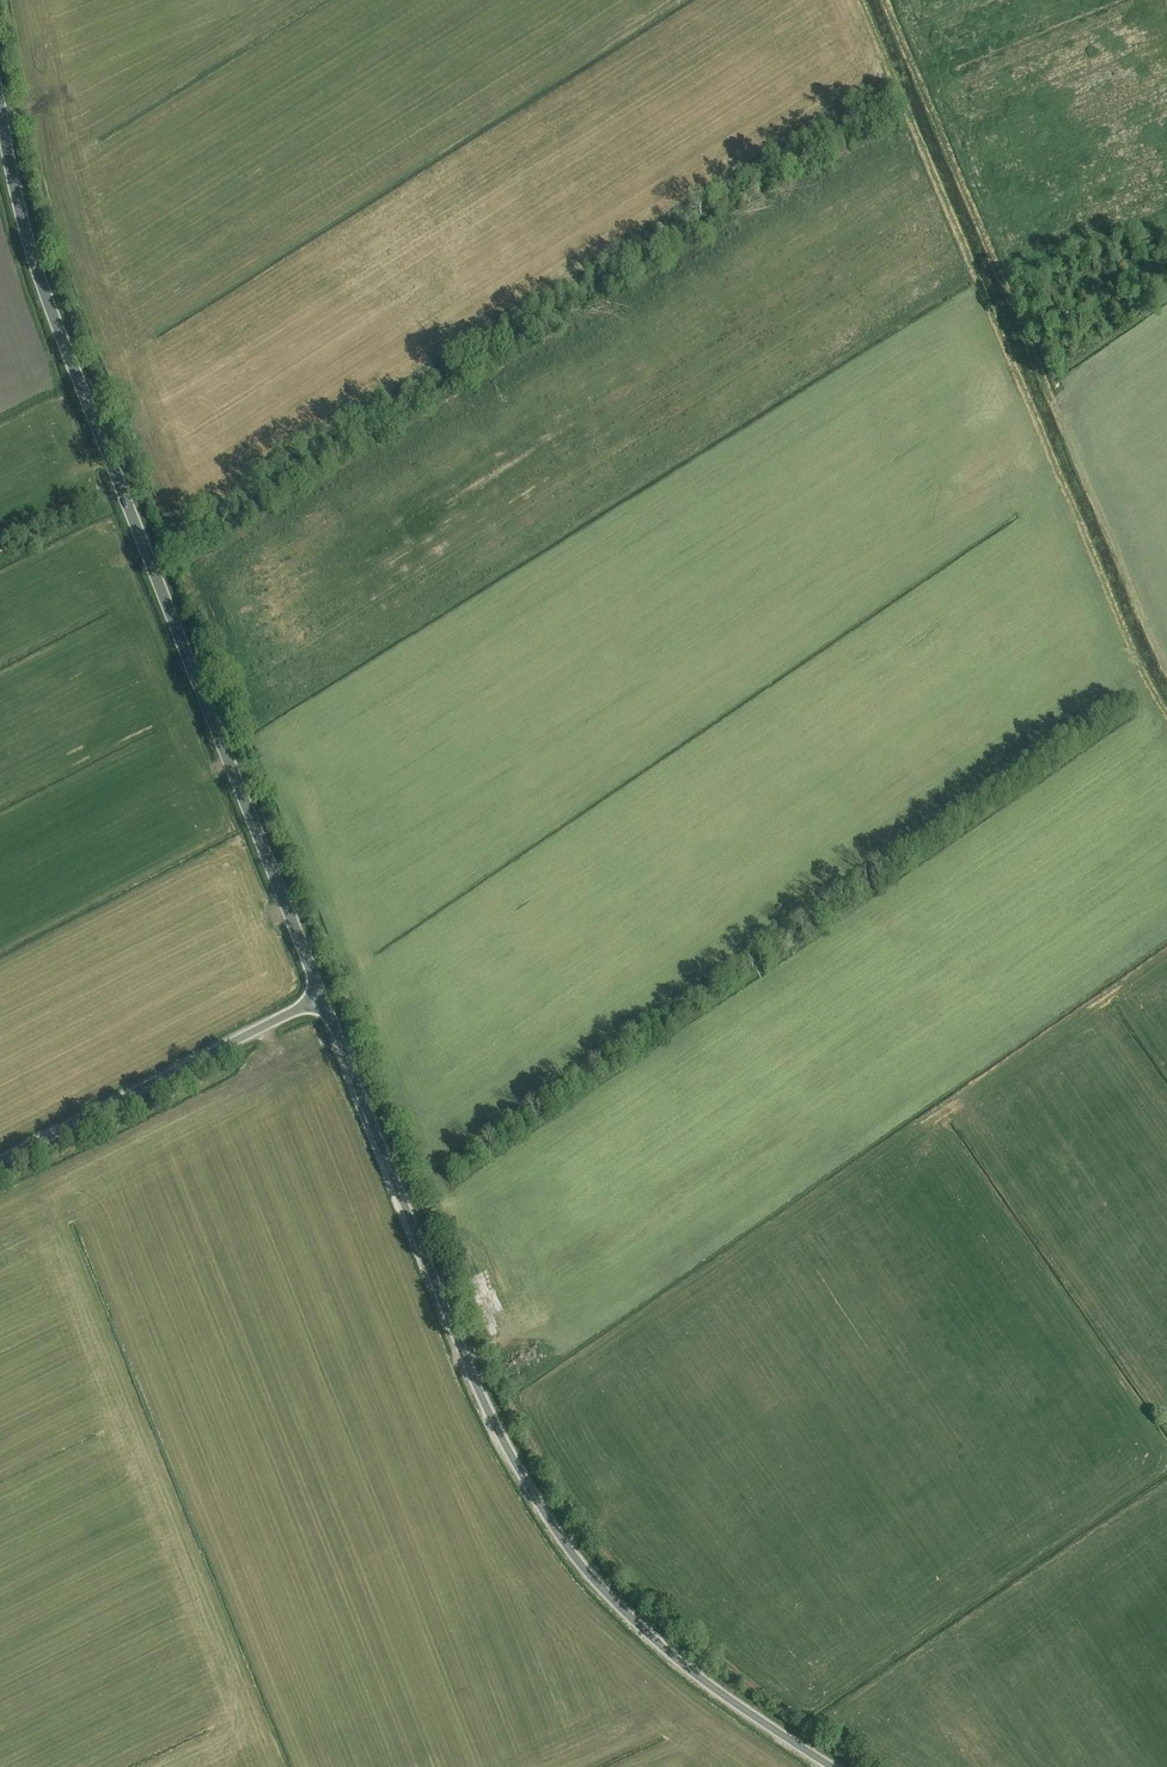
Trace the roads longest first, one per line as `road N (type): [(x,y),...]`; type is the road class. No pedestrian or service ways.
road 1 (unclassified): [(322,998),(54,320),(26,238),(0,108)]
road 2 (unclassified): [(832,1766),(636,1625),(570,1552),(491,1418),(322,998)]
road 3 (track): [(1166,713),(1124,636),(859,0)]
road 4 (unclassified): [(0,1162),(322,998)]

